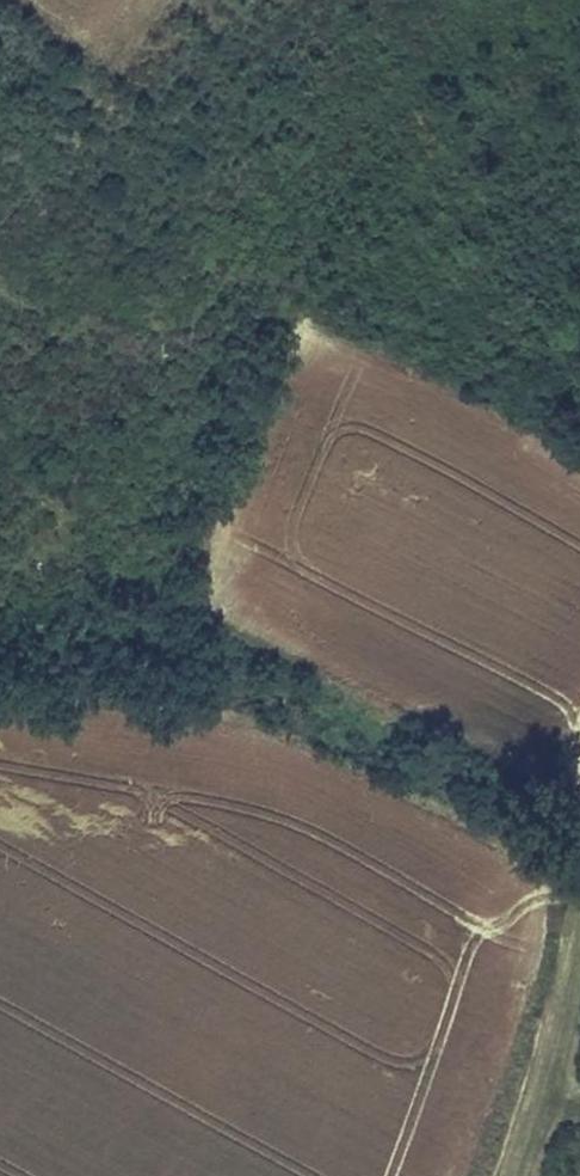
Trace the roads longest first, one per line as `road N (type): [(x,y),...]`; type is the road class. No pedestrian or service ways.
road 1 (track): [(579,968),(518,1175)]

